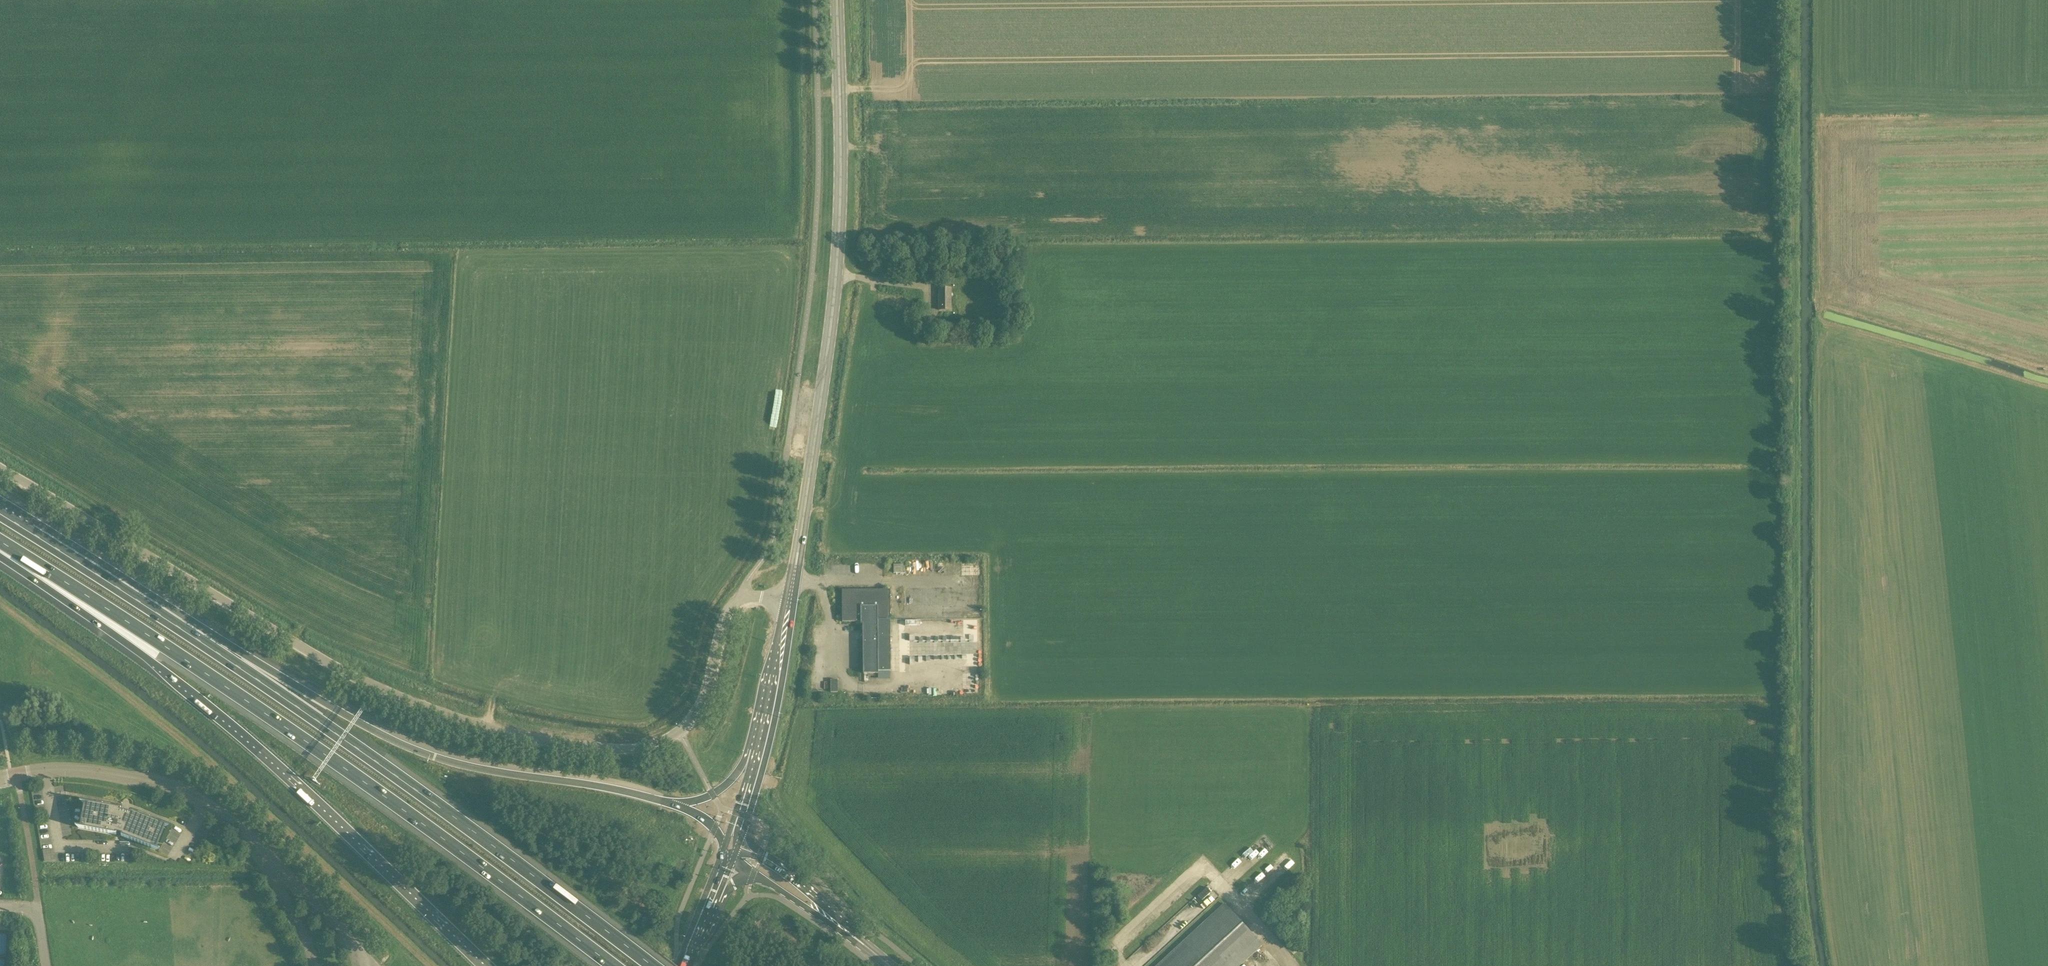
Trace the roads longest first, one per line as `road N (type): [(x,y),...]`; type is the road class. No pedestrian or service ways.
road 1 (unclassified): [(677,731),(644,747),(558,744),(408,703),(0,466)]
road 2 (motorway): [(0,541),(330,759),(613,965)]
road 3 (motorway): [(0,557),(168,674),(486,965)]
road 4 (primary): [(791,600),(839,299),(839,0)]
road 5 (motorway): [(653,965),(218,654)]
road 6 (motorway): [(674,805),(427,754),(218,654)]
road 7 (unclassified): [(281,874),(217,807),(168,782),(86,769),(0,776)]
road 8 (motorway): [(218,654),(0,514)]
road 9 (unclassified): [(677,731),(704,697),(727,611),(746,597),(791,600)]
road 10 (unclassified): [(362,965),(357,948),(281,874)]

